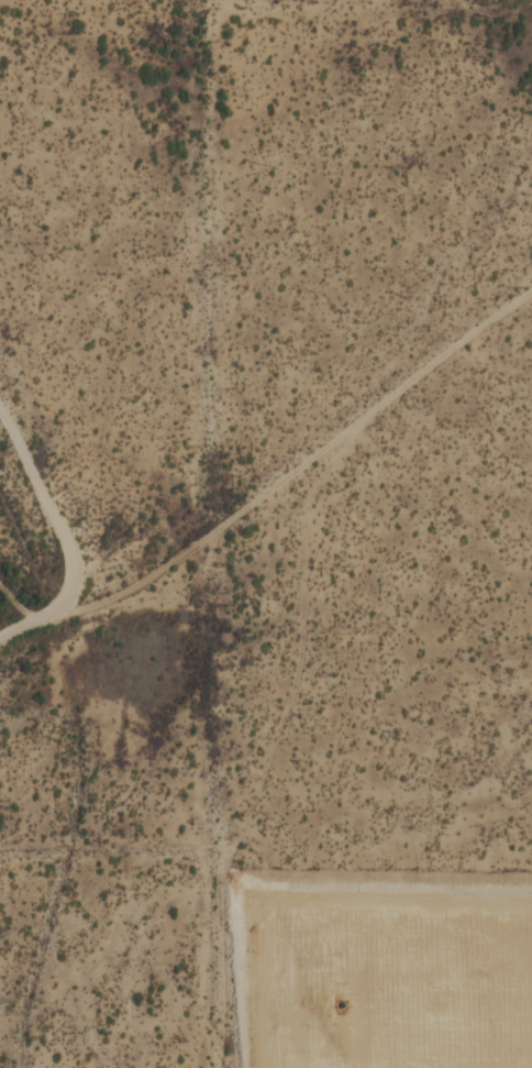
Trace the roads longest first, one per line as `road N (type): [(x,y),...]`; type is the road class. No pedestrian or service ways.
road 1 (residential): [(0,669),(65,620),(152,576),(531,293)]
road 2 (residential): [(0,409),(73,571),(55,609),(0,637)]

